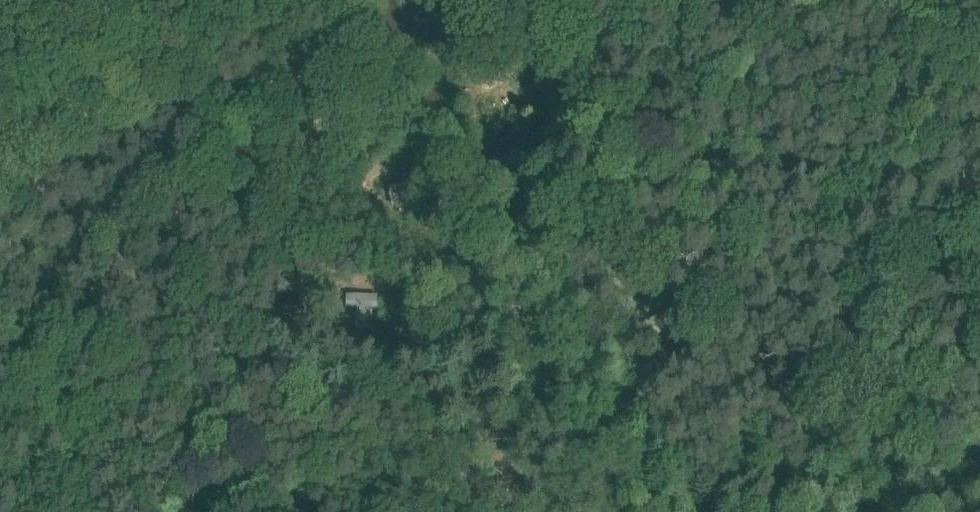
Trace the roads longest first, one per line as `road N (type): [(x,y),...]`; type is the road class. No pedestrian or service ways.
road 1 (track): [(0,316),(38,376),(96,511)]

